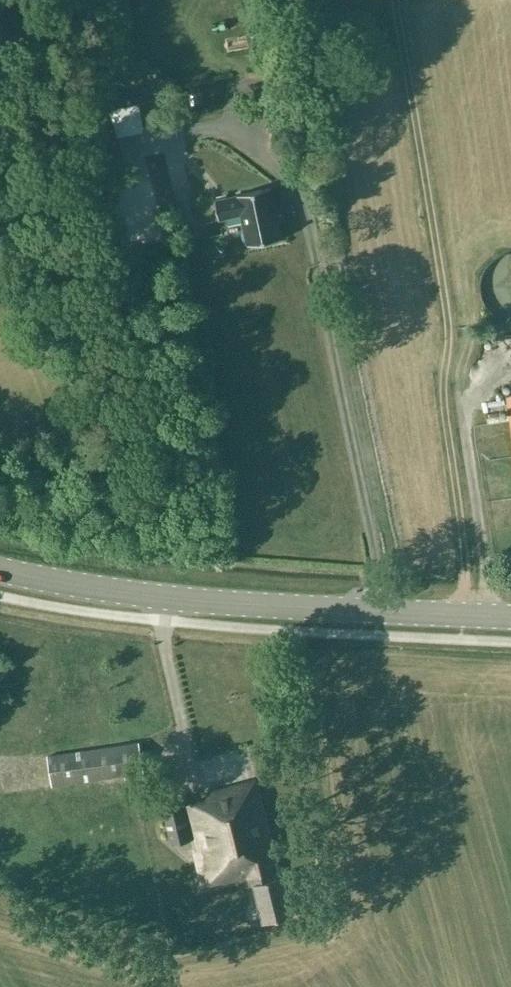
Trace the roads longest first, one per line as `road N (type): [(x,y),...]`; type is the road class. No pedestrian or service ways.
road 1 (tertiary): [(407,613),(189,600),(0,571)]

